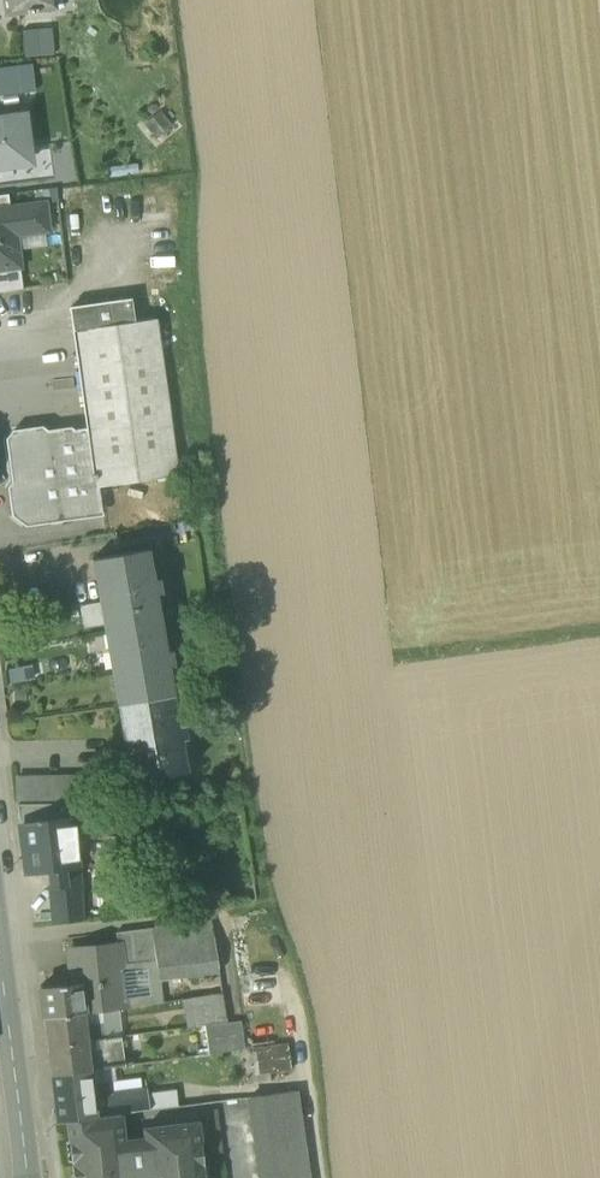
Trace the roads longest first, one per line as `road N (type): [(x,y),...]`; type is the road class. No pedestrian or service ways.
road 1 (tertiary): [(0,958),(26,1166)]

